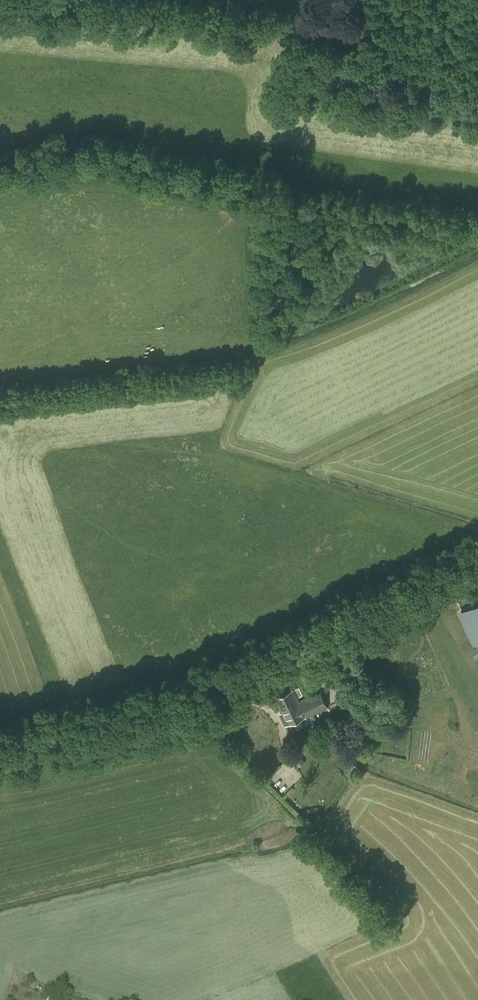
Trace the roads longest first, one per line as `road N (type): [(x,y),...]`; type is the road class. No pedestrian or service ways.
road 1 (unclassified): [(0,751),(207,702),(477,572)]
road 2 (track): [(22,0),(477,46)]

